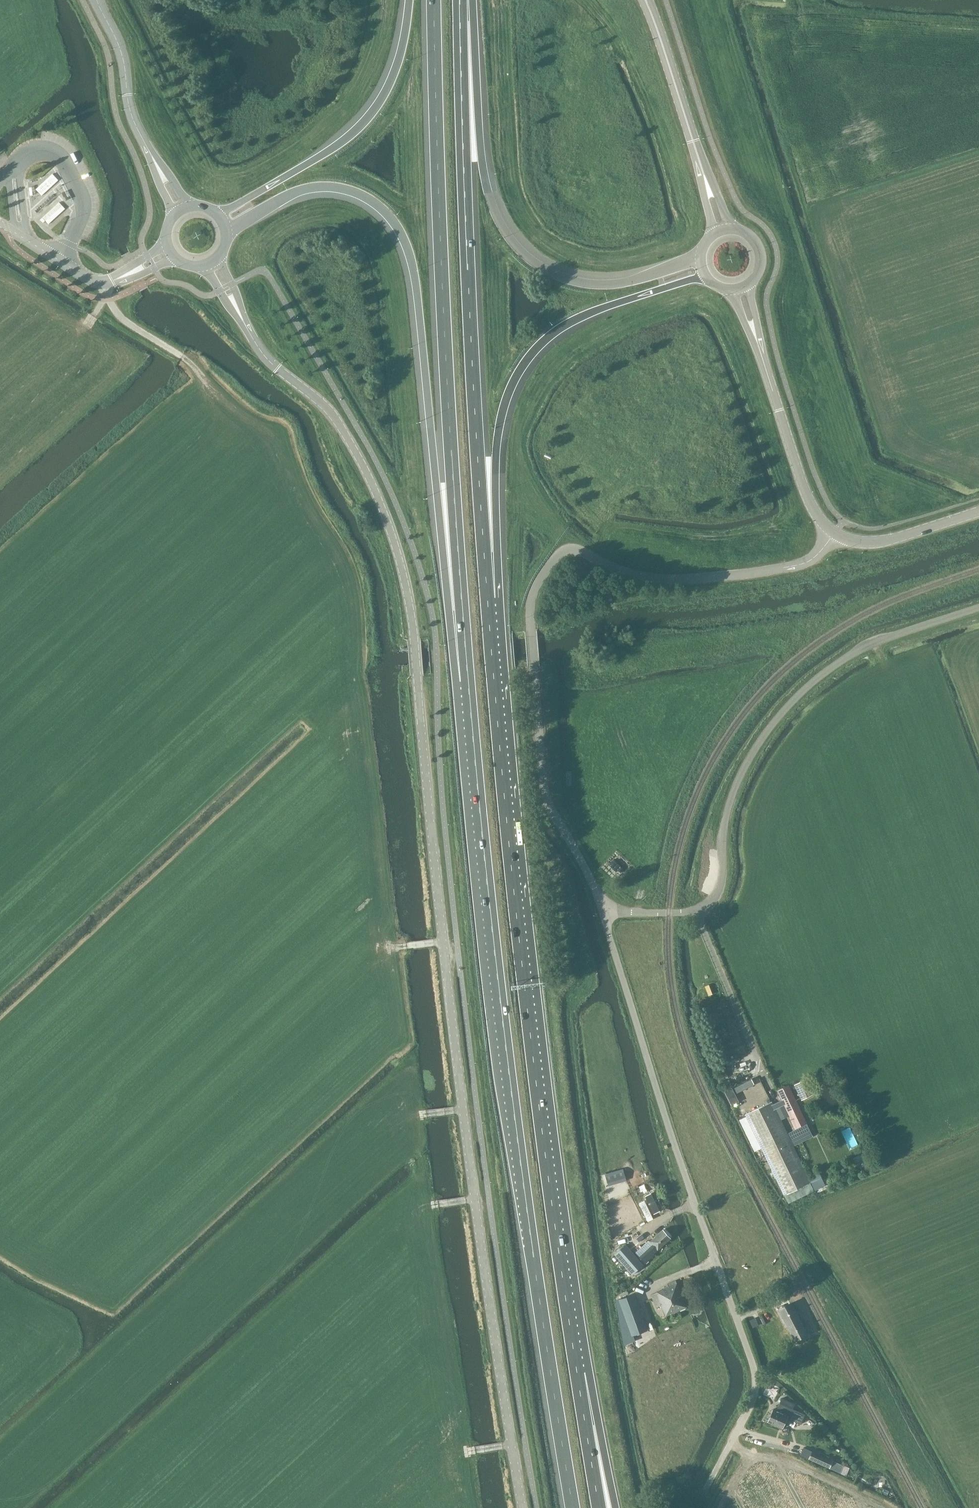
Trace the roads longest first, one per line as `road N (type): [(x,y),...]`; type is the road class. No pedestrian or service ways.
road 1 (tertiary): [(522,1507),(450,1005),(400,561),(342,429),(262,351),(212,266)]
road 2 (motorway): [(468,681),(508,1085),(573,1507)]
road 3 (motorway): [(572,1342),(515,900),(488,598)]
road 4 (motorway): [(435,0),(468,681)]
road 5 (unclassified): [(603,912),(545,796),(531,613),(539,580),(570,550),(658,579),(795,566),(814,557),(835,532)]
road 6 (motorway): [(229,235),(289,195),(318,186),(368,198),(399,229),(417,288),(452,639),(468,681)]
road 7 (unclassified): [(704,1491),(753,1397),(755,1376),(603,912)]
road 8 (motorway): [(488,598),(459,0)]
road 9 (motorway): [(703,257),(628,283),(592,284),(543,269),(516,247),(489,194),(464,0)]
road 10 (unclassified): [(697,910),(721,883),(739,780),(787,708),(861,649),(978,607)]
road 11 (motorway): [(488,598),(502,416),(531,356),(574,321),(707,276)]
road 12 (motorway): [(409,0),(397,68),(369,116),(220,217)]
road 13 (tertiary): [(740,290),(803,485),(835,532)]
road 14 (tertiary): [(645,0),(723,235)]
road 15 (tertiary): [(181,213),(131,113),(119,44),(97,0)]
road 16 (tertiary): [(172,256),(96,282),(0,224)]
road 17 (motorway): [(616,1507),(572,1342)]
road 18 (motorway): [(599,1507),(572,1342)]
road 19 (unclassified): [(697,910),(754,1049)]
road 20 (tertiary): [(835,532),(885,541),(978,512)]

